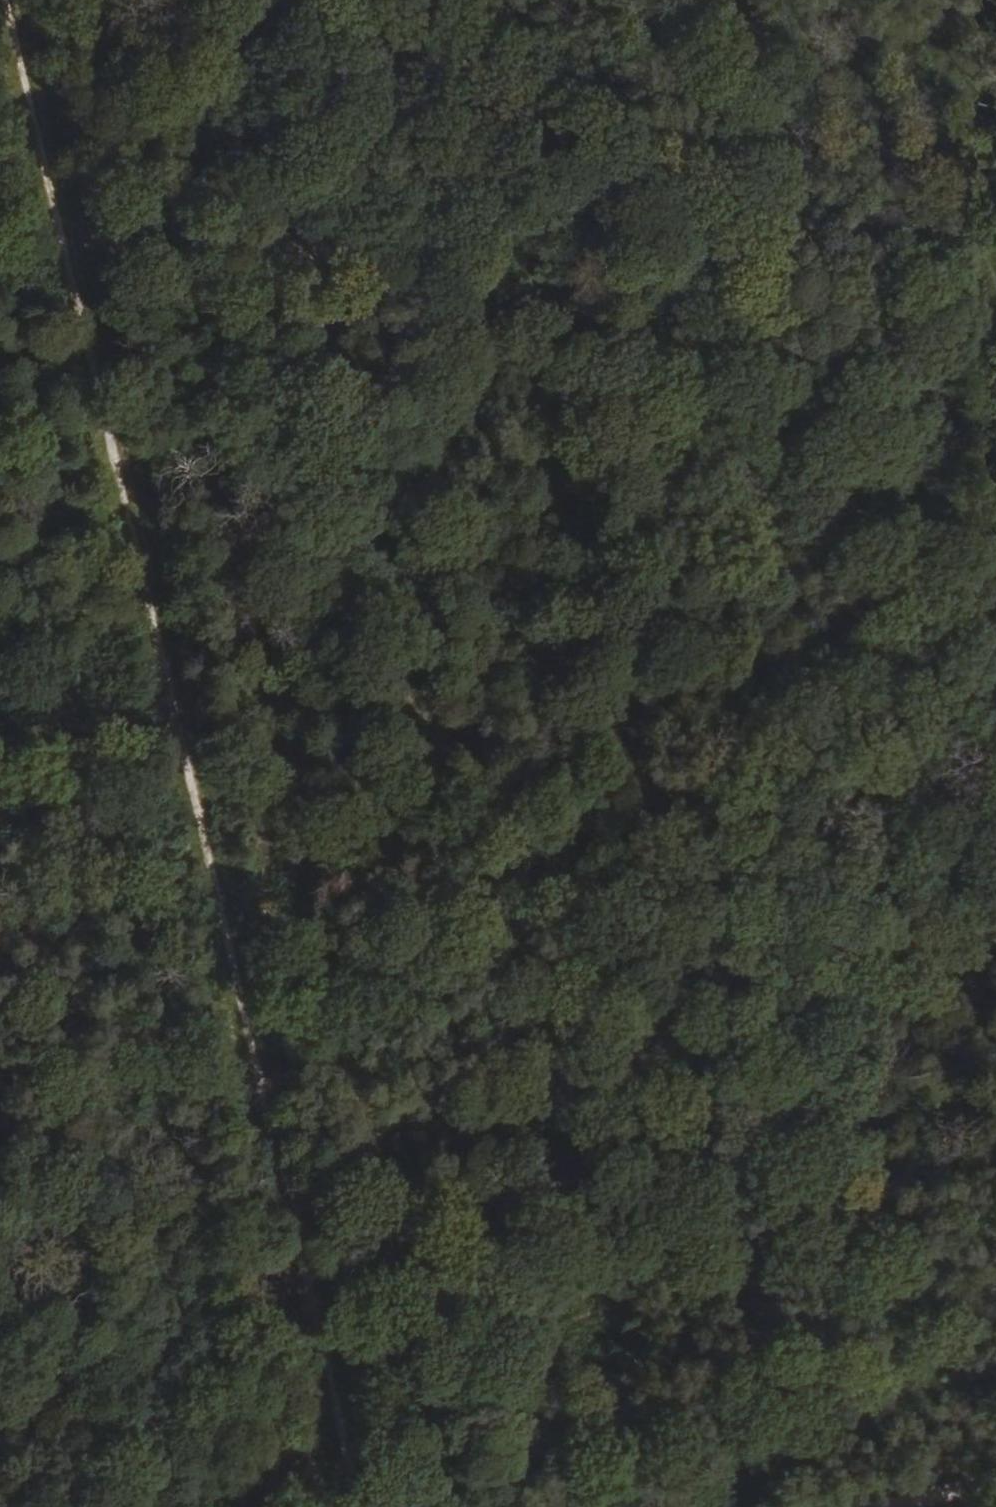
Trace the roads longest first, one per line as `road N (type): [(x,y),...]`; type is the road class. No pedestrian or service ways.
road 1 (track): [(350,1506),(8,0)]
road 2 (track): [(879,1506),(995,1479)]

